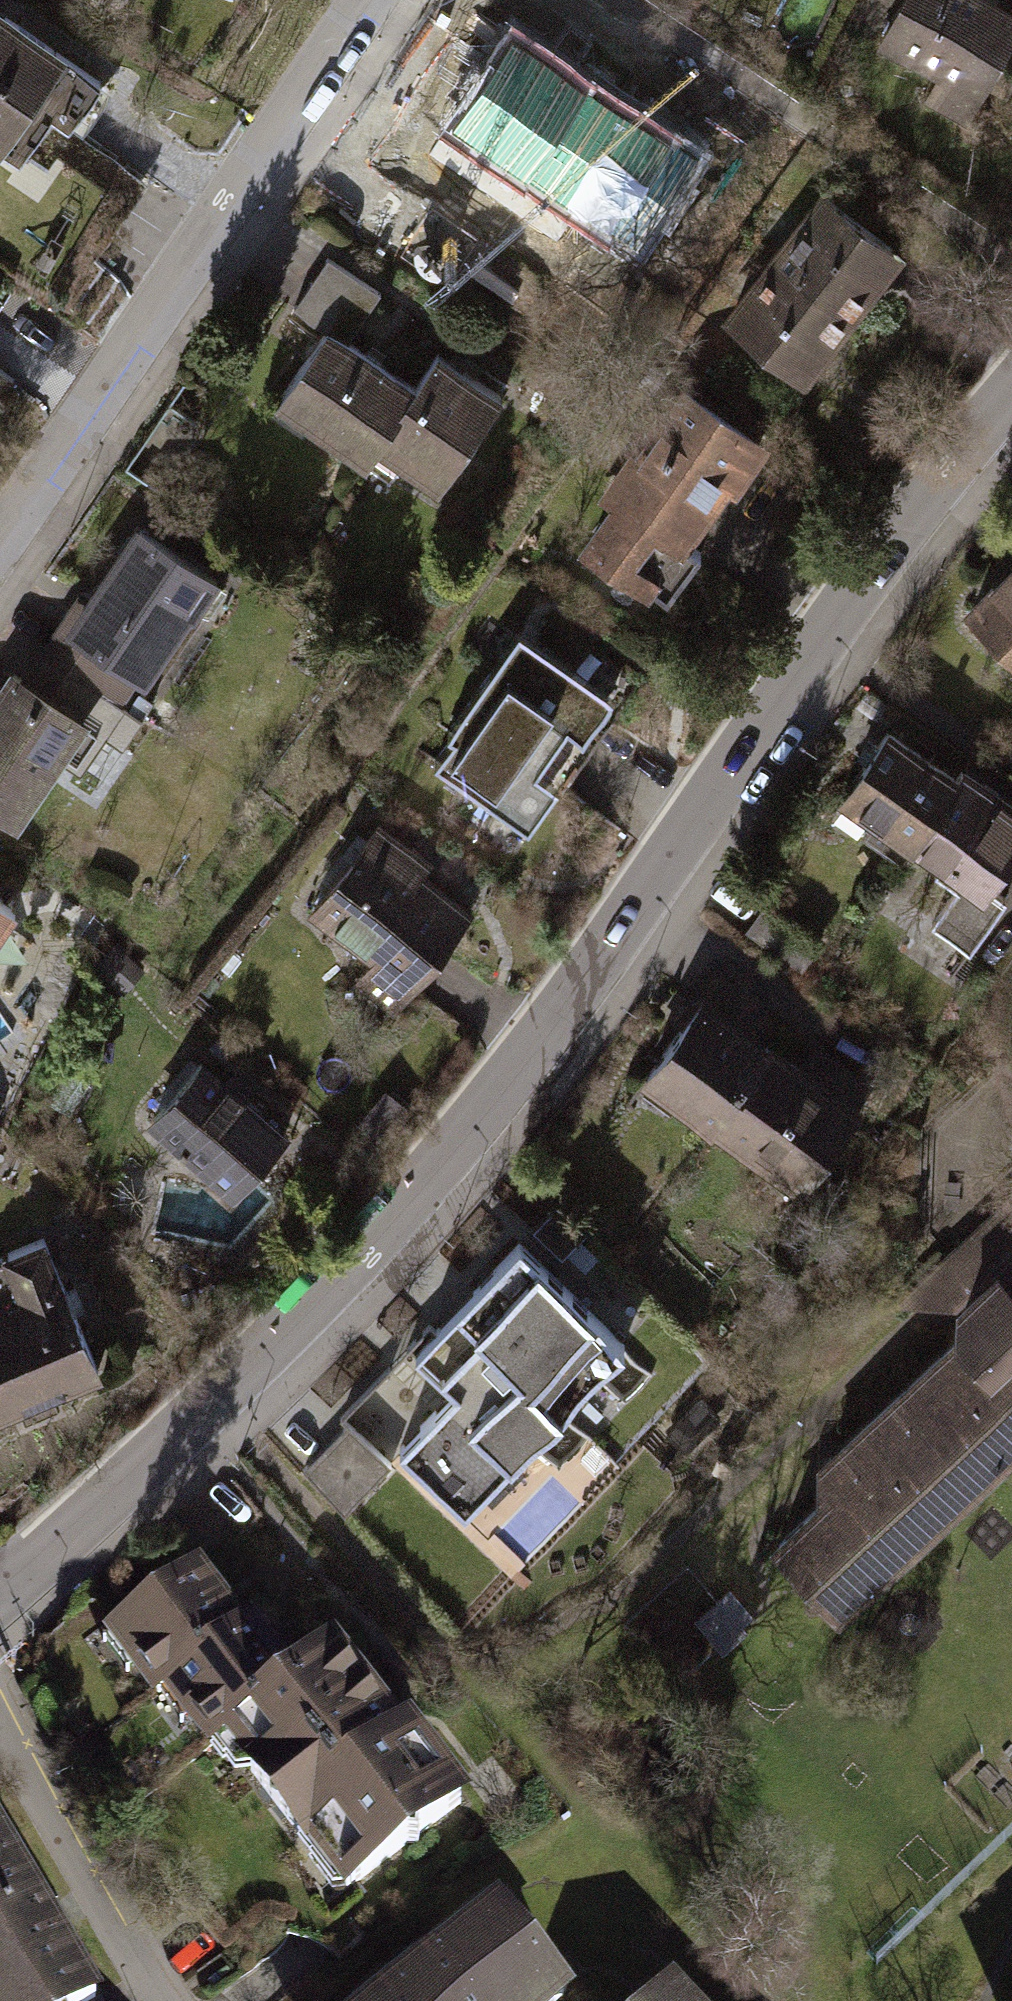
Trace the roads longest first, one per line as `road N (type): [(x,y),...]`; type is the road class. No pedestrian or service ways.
road 1 (tertiary): [(0,1591),(214,1402),(484,1122),(935,481),(1011,389)]
road 2 (residential): [(0,551),(380,0)]
road 3 (residential): [(158,2000),(0,1732)]

